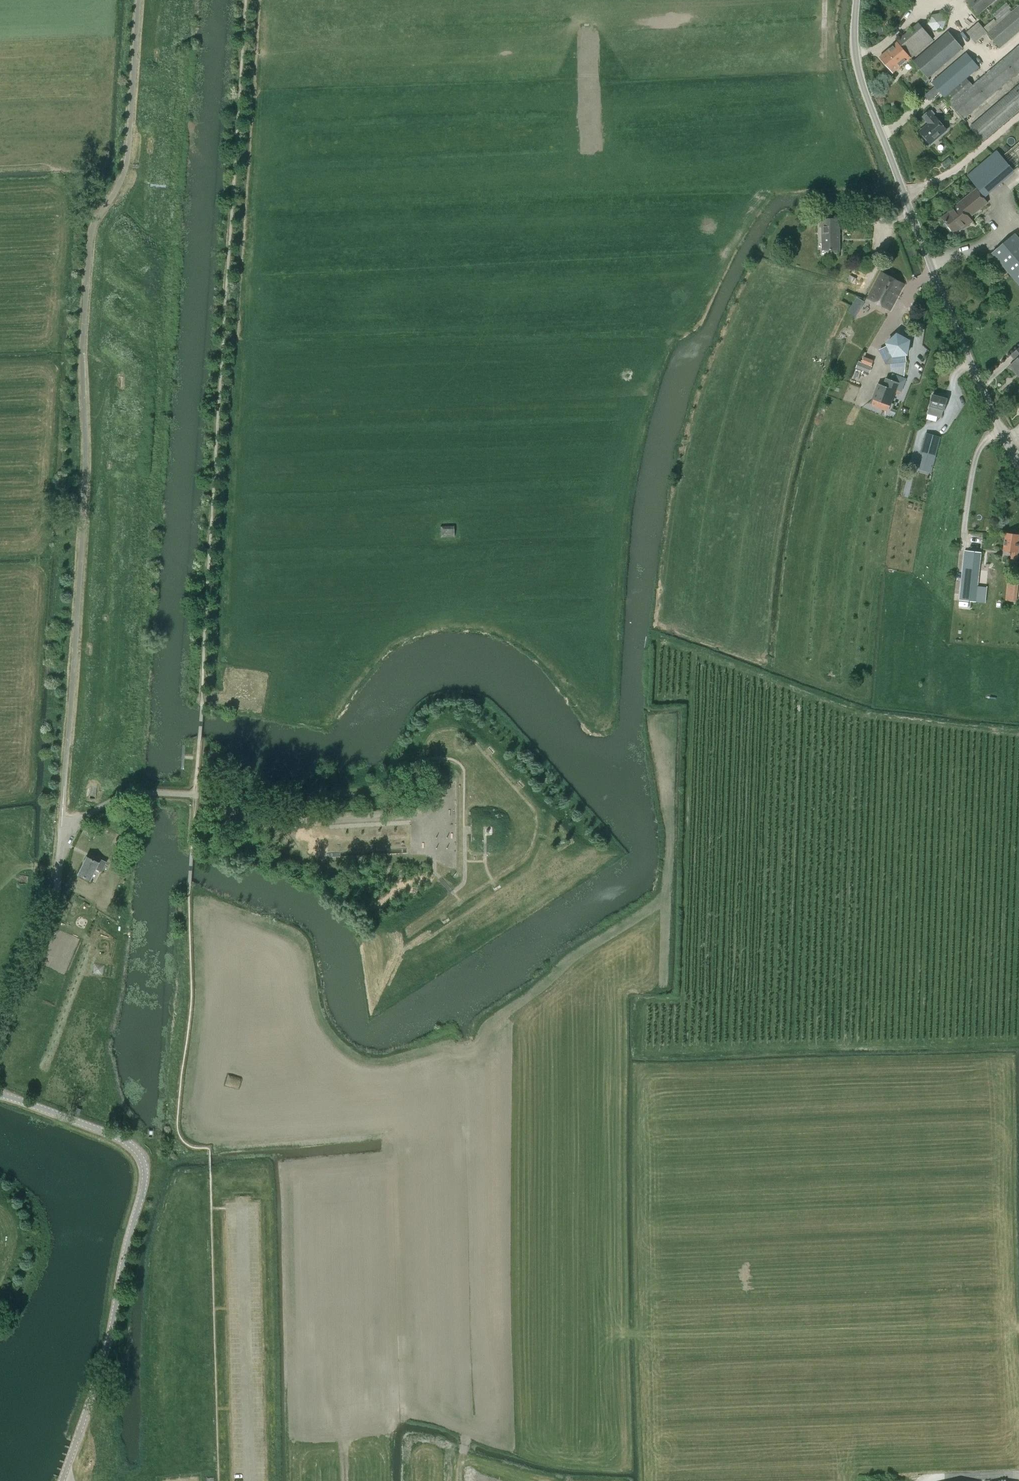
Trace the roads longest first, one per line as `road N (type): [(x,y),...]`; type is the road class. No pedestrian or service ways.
road 1 (unclassified): [(0,1039),(46,930),(60,863),(87,469),(85,289),(93,228),(127,170),(138,0)]
road 2 (unclassified): [(1018,466),(865,92),(855,51),(857,0)]
road 3 (unclassified): [(0,1094),(123,1140),(144,1163),(109,1344),(63,1480)]
road 4 (track): [(636,1472),(631,1005)]
road 5 (track): [(637,1480),(636,1472),(529,1460),(403,1413)]

